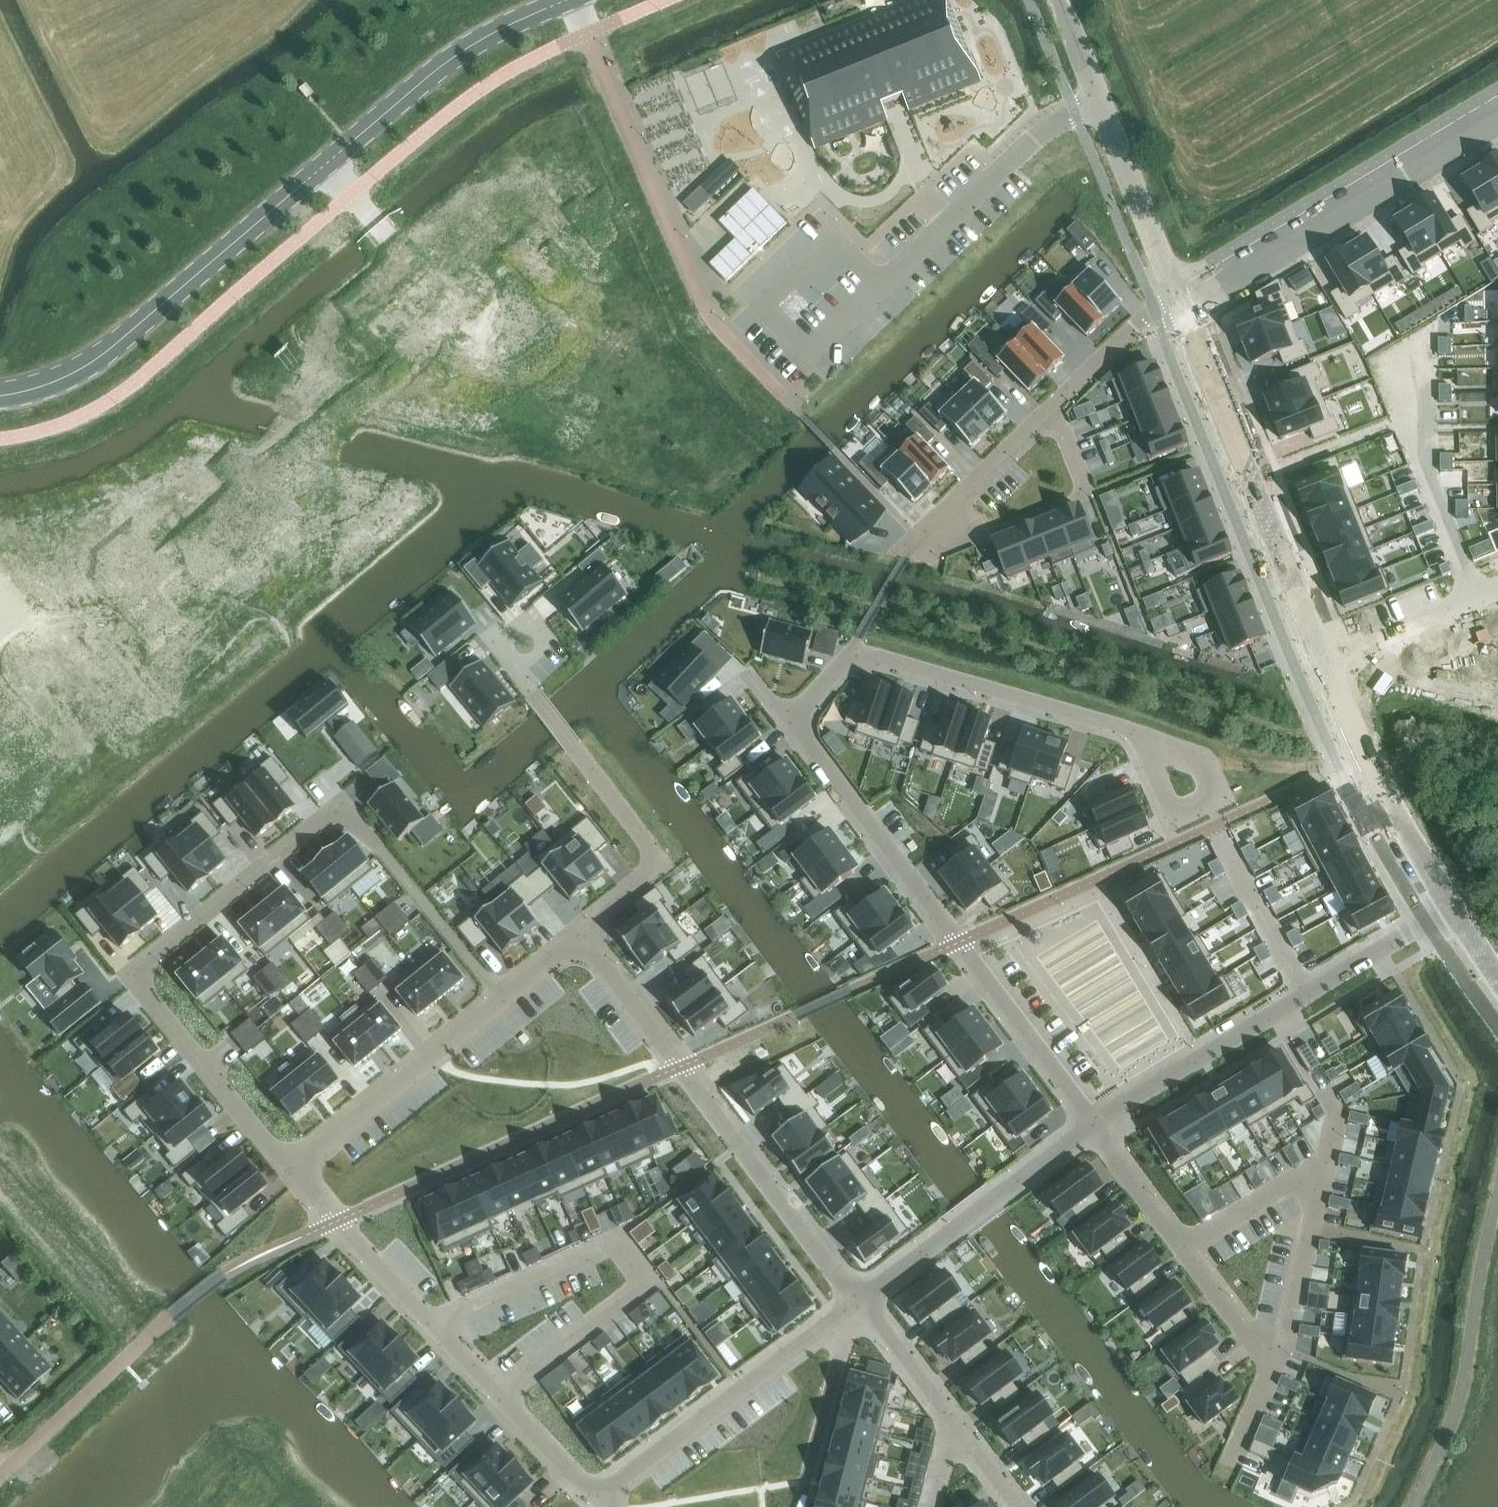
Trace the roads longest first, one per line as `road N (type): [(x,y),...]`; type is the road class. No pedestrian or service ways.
road 1 (residential): [(1135,733),(853,650),(791,717),(1092,1122)]
road 2 (residential): [(503,1001),(341,802),(129,975),(272,1151),(296,1167)]
road 3 (residential): [(859,1301),(580,937)]
road 4 (track): [(1326,740),(888,607)]
road 5 (residential): [(296,1167),(337,1221),(597,1497)]
road 6 (tertiary): [(0,396),(85,366),(327,164)]
road 7 (tertiary): [(1323,662),(1177,298)]
road 8 (residential): [(1177,298),(1497,109)]
road 9 (residential): [(1092,1122),(1404,931)]
road 10 (residential): [(597,1497),(859,1301)]
road 11 (residential): [(532,694),(663,865),(580,937)]
road 12 (tertiary): [(1177,298),(1059,0)]
road 13 (residential): [(1092,1122),(1271,1370)]
road 14 (residential): [(1134,325),(915,535)]
road 15 (tertiary): [(327,164),(450,61),(569,0)]
road 16 (residential): [(859,1301),(1092,1122)]
road 17 (tertiary): [(1448,904),(1323,662)]
road 18 (residential): [(503,1001),(296,1167)]
road 19 (residential): [(1017,1506),(859,1301)]
road 20 (residential): [(1323,662),(1497,591)]
road 21 (residential): [(1135,733),(1203,757),(1220,796),(1174,816)]

